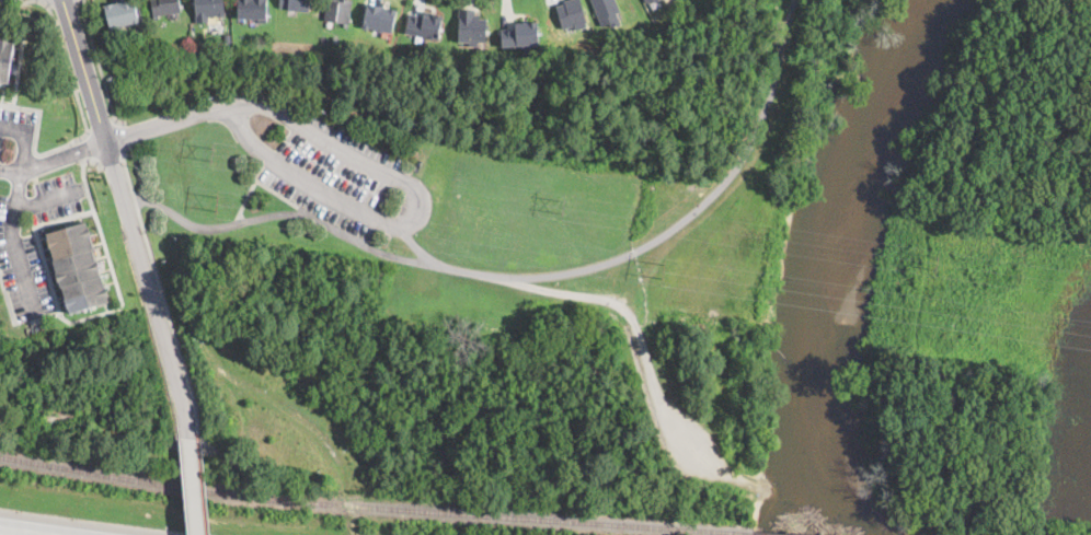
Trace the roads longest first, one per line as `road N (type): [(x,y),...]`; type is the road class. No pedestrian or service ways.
road 1 (tertiary): [(62,0),(187,439)]
road 2 (residential): [(22,170),(9,226),(35,314)]

